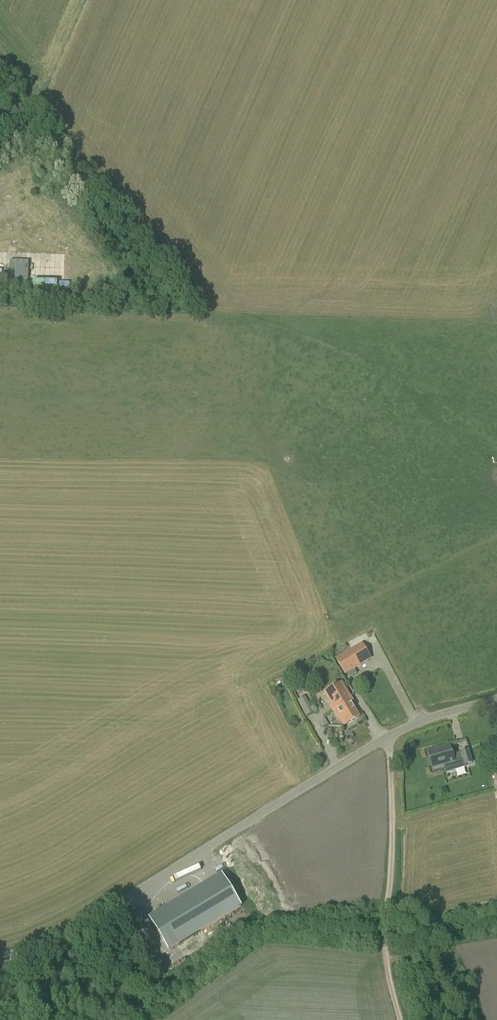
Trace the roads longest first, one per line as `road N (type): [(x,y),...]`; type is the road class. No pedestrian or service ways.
road 1 (unclassified): [(0,959),(56,937),(389,735),(496,699)]
road 2 (track): [(402,1019),(384,933),(393,841),(389,735)]

